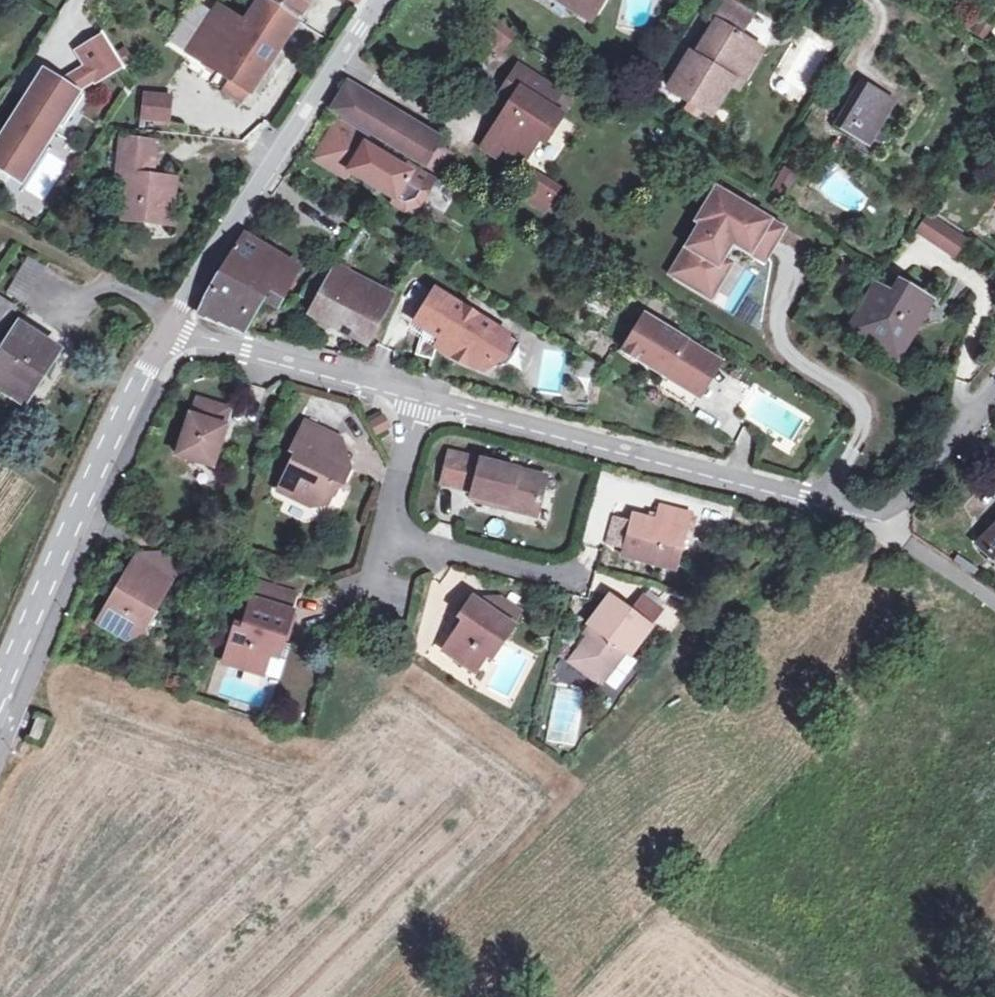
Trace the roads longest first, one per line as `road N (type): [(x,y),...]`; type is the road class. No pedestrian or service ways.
road 1 (residential): [(420,399),(896,527)]
road 2 (residential): [(168,333),(0,691)]
road 3 (residential): [(379,0),(168,333)]
road 4 (residential): [(564,578),(383,543),(420,399)]
road 5 (residential): [(168,333),(420,399)]
road 6 (residential): [(994,403),(896,527)]

